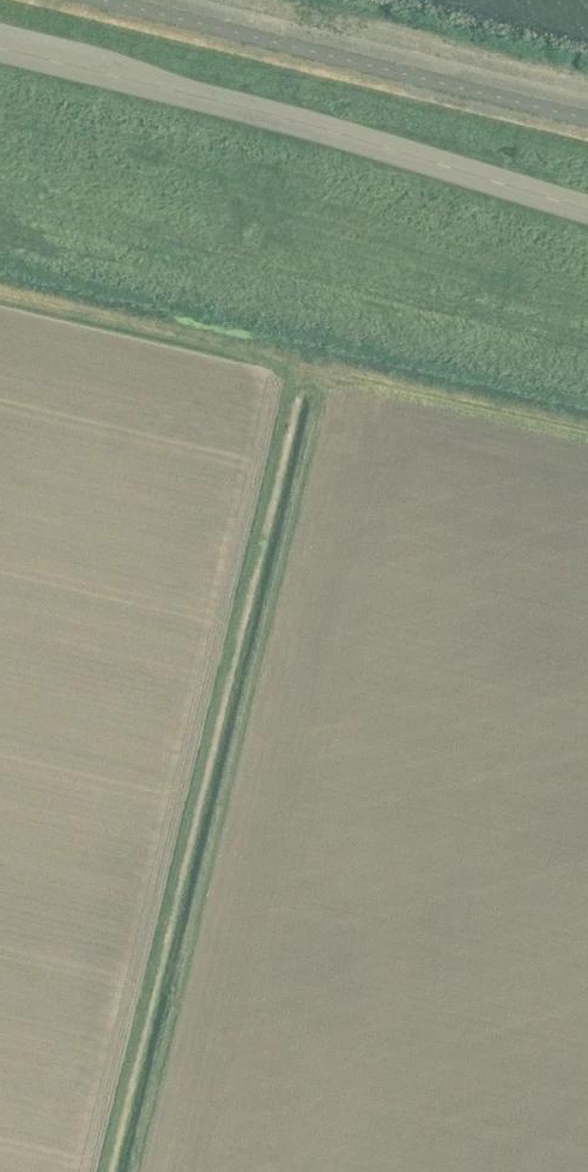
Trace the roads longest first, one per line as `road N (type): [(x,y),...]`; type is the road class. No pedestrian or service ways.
road 1 (tertiary): [(587,212),(0,51)]

